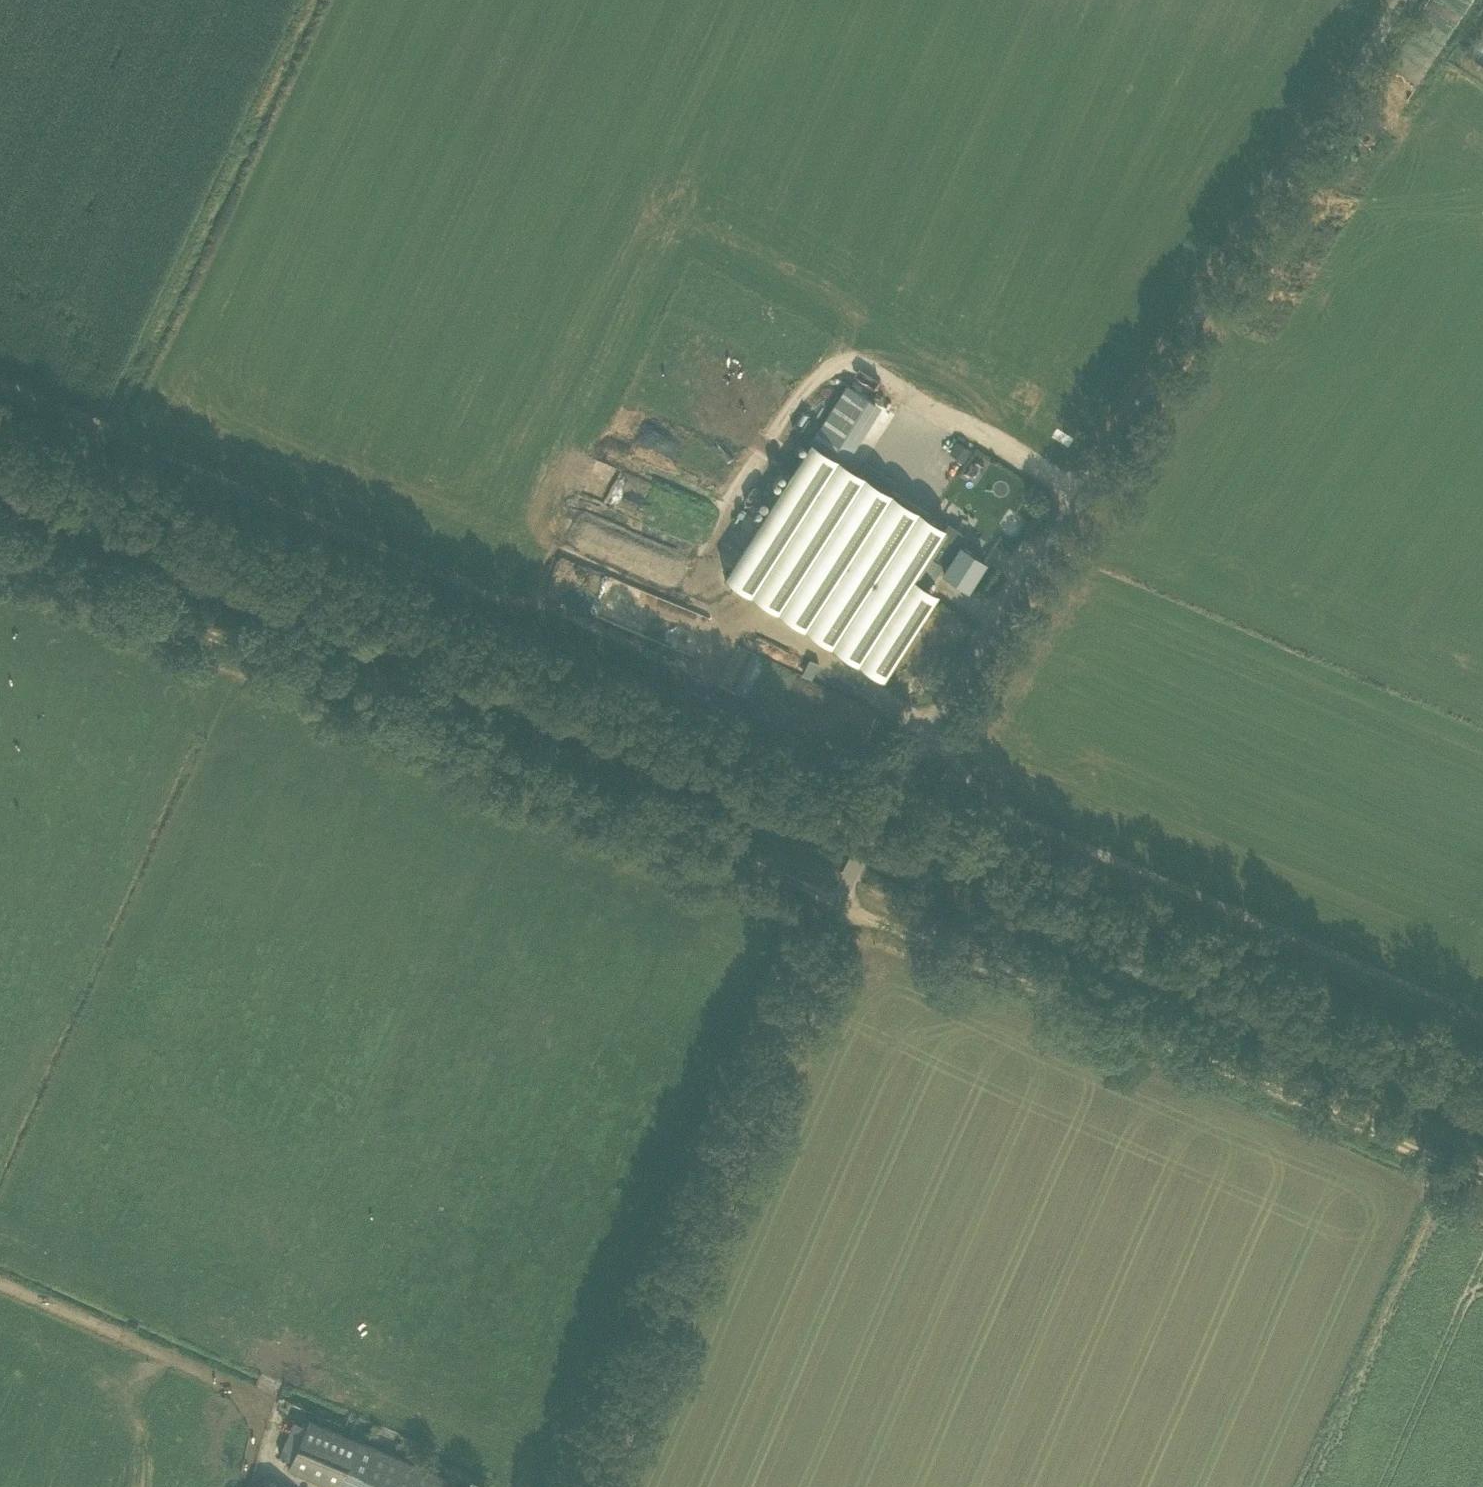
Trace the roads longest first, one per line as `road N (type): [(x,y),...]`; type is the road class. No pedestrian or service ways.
road 1 (unclassified): [(587,1486),(869,834),(1220,268),(1404,0)]
road 2 (track): [(0,541),(812,886),(1482,1186)]

